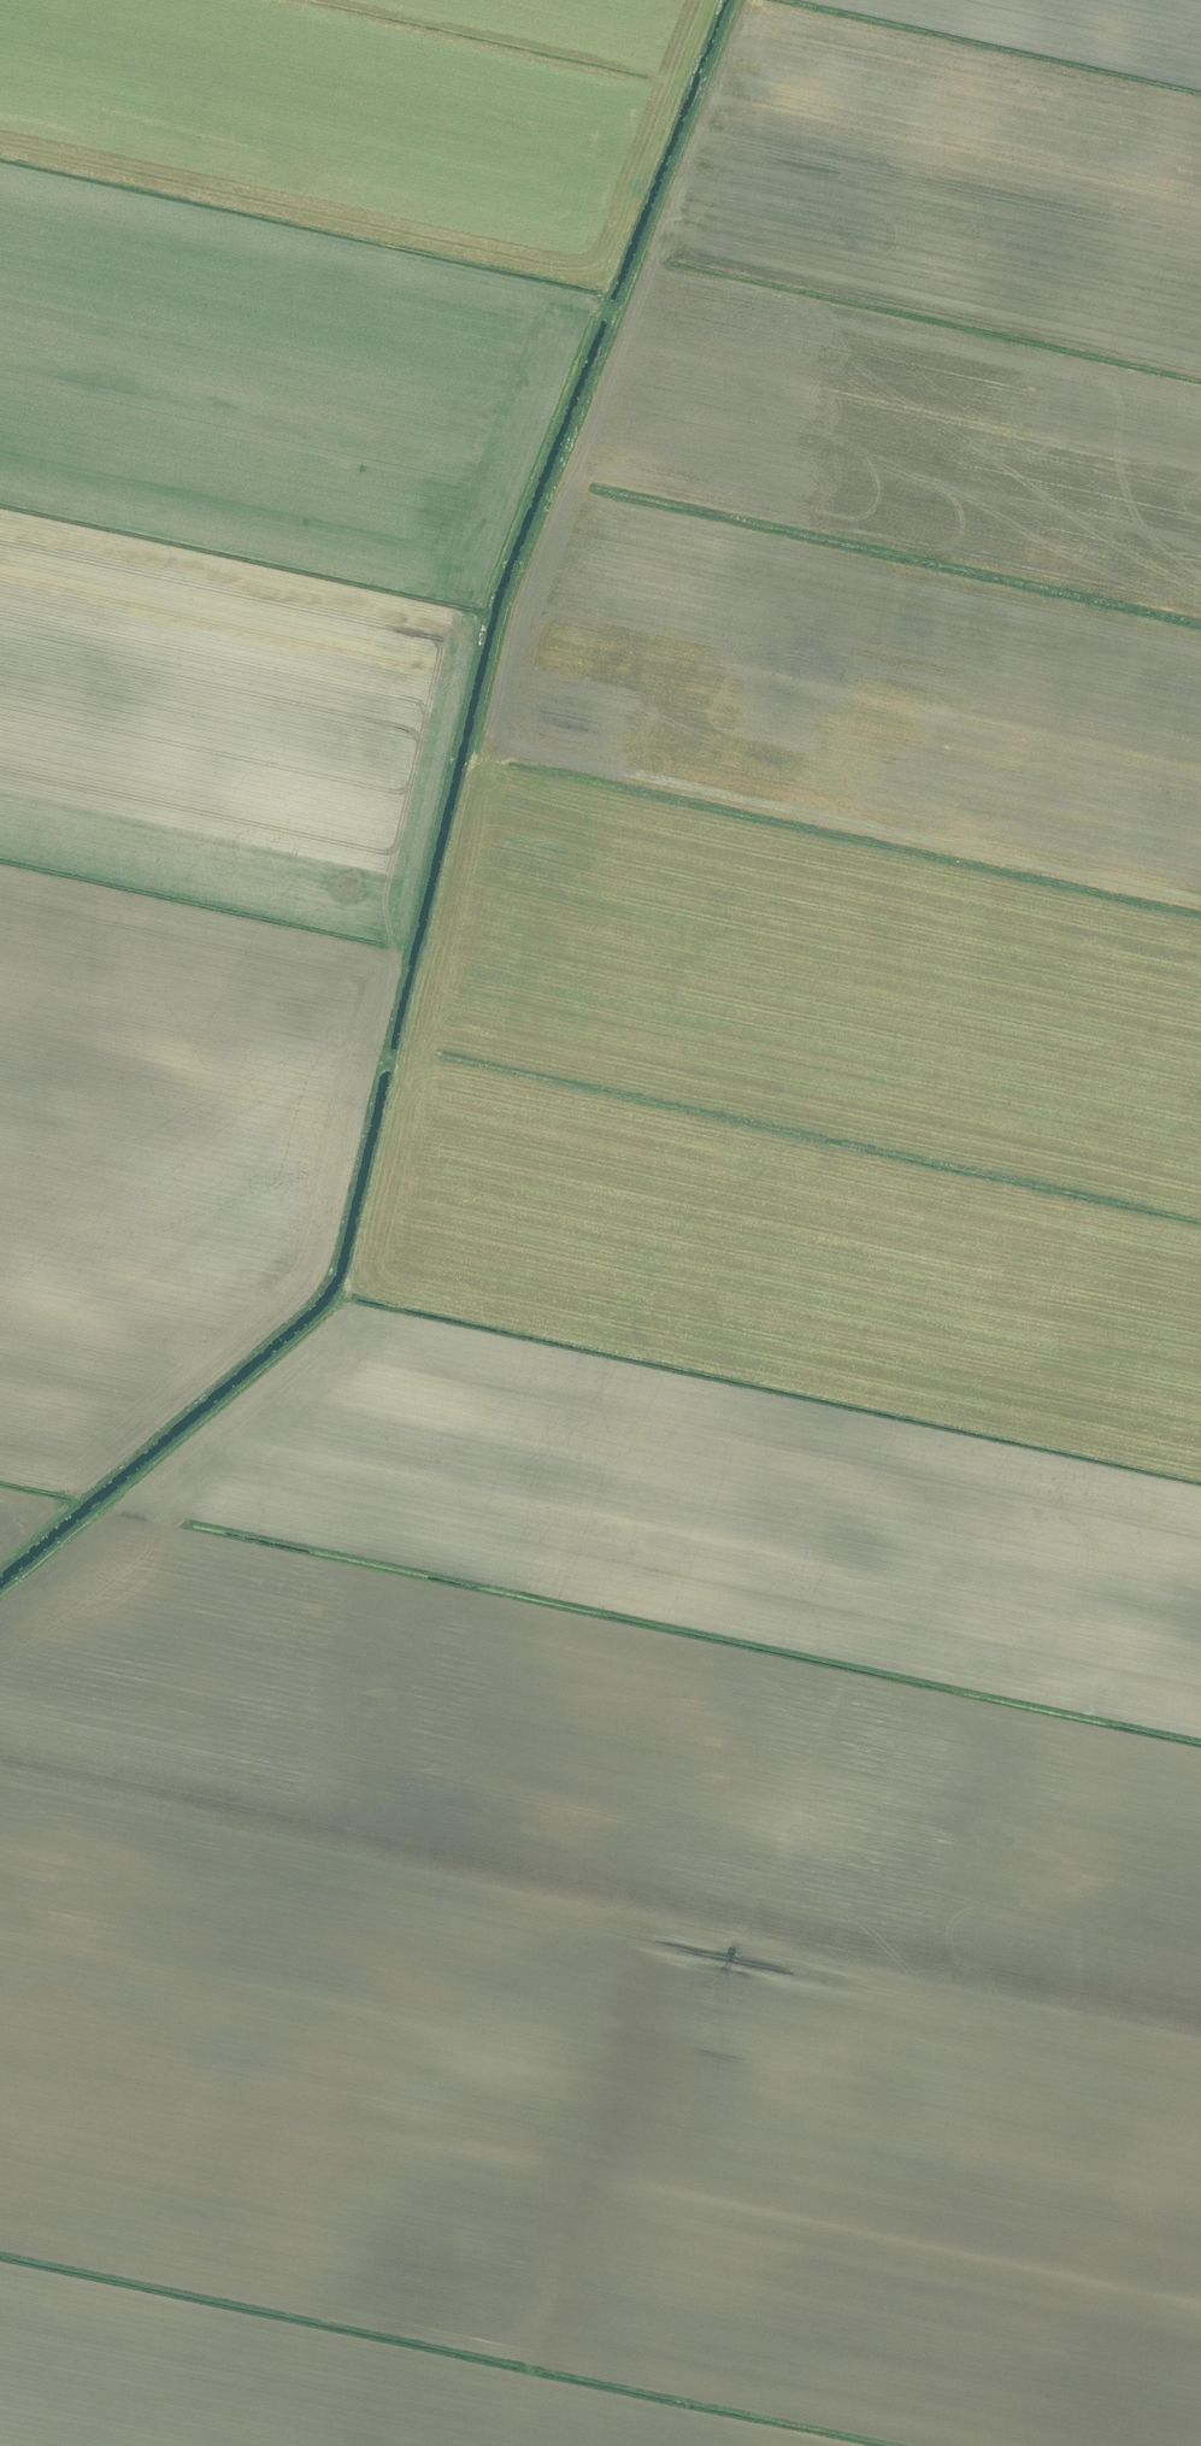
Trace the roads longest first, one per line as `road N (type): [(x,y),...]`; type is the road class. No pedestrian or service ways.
road 1 (track): [(532,2378),(848,2445)]

